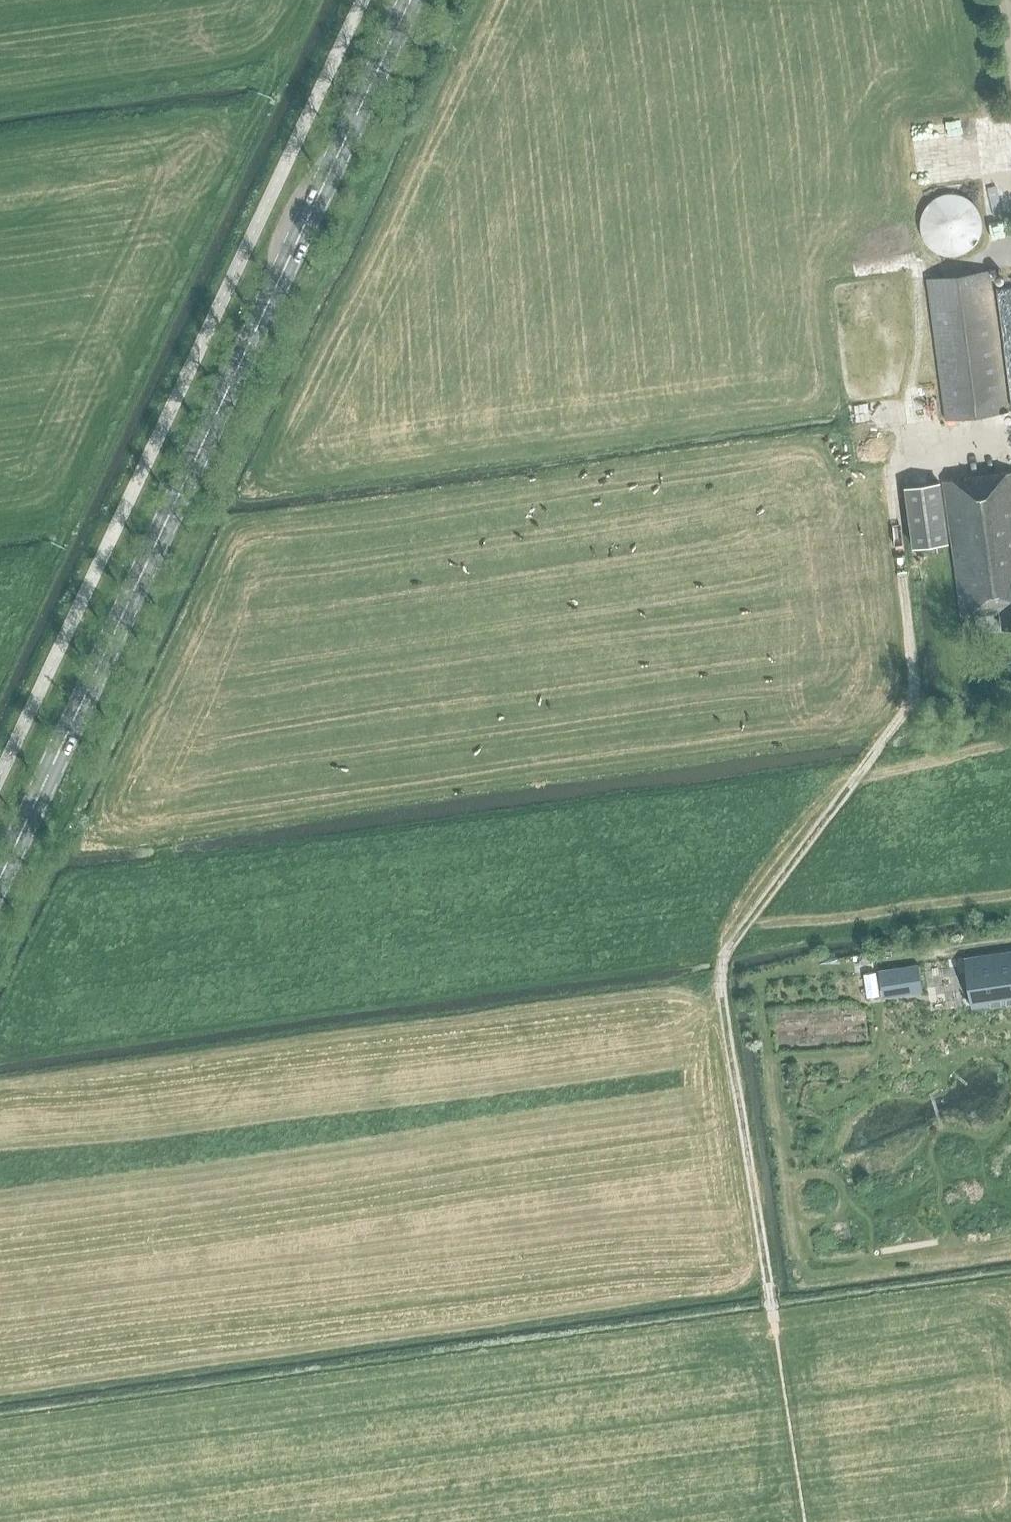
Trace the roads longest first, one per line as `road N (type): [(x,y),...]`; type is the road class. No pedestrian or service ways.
road 1 (secondary): [(413,0),(0,879)]

